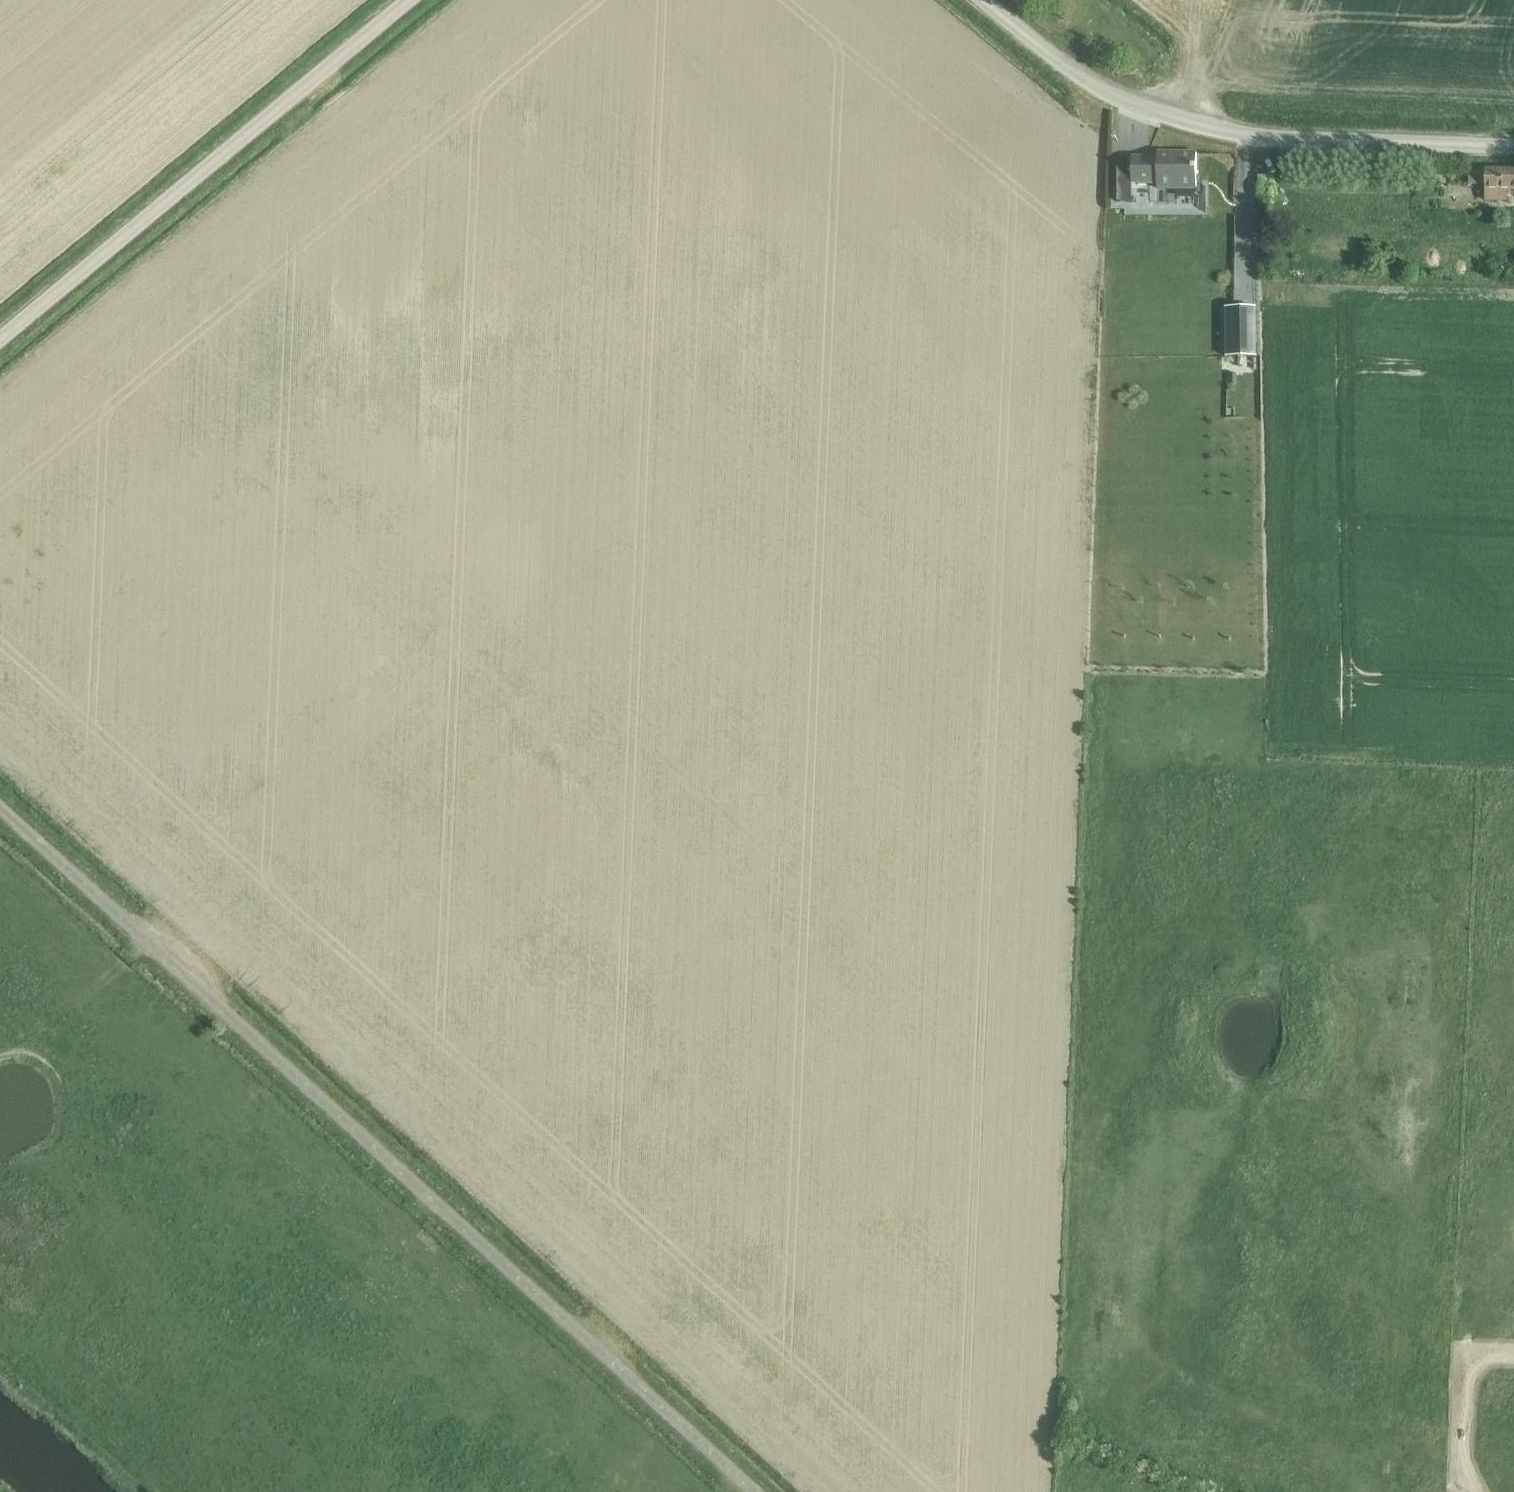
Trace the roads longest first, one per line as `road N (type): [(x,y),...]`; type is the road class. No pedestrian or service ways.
road 1 (unclassified): [(754,1491),(0,808)]
road 2 (unclassified): [(1513,148),(1249,136),(1186,123),(1075,74),(984,0)]
road 3 (unclassified): [(0,340),(409,0)]

